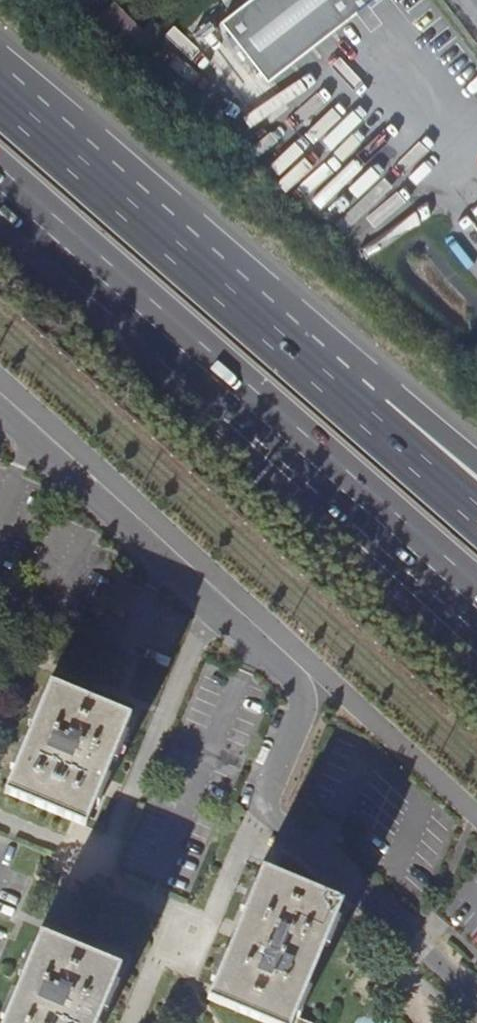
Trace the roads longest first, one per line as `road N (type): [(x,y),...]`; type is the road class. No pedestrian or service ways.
road 1 (residential): [(0,419),(274,669),(295,708),(268,789),(274,818),(476,993)]
road 2 (motorway): [(0,175),(476,600)]
road 3 (motorway): [(476,506),(33,119)]
road 4 (motorway): [(476,469),(33,119)]

